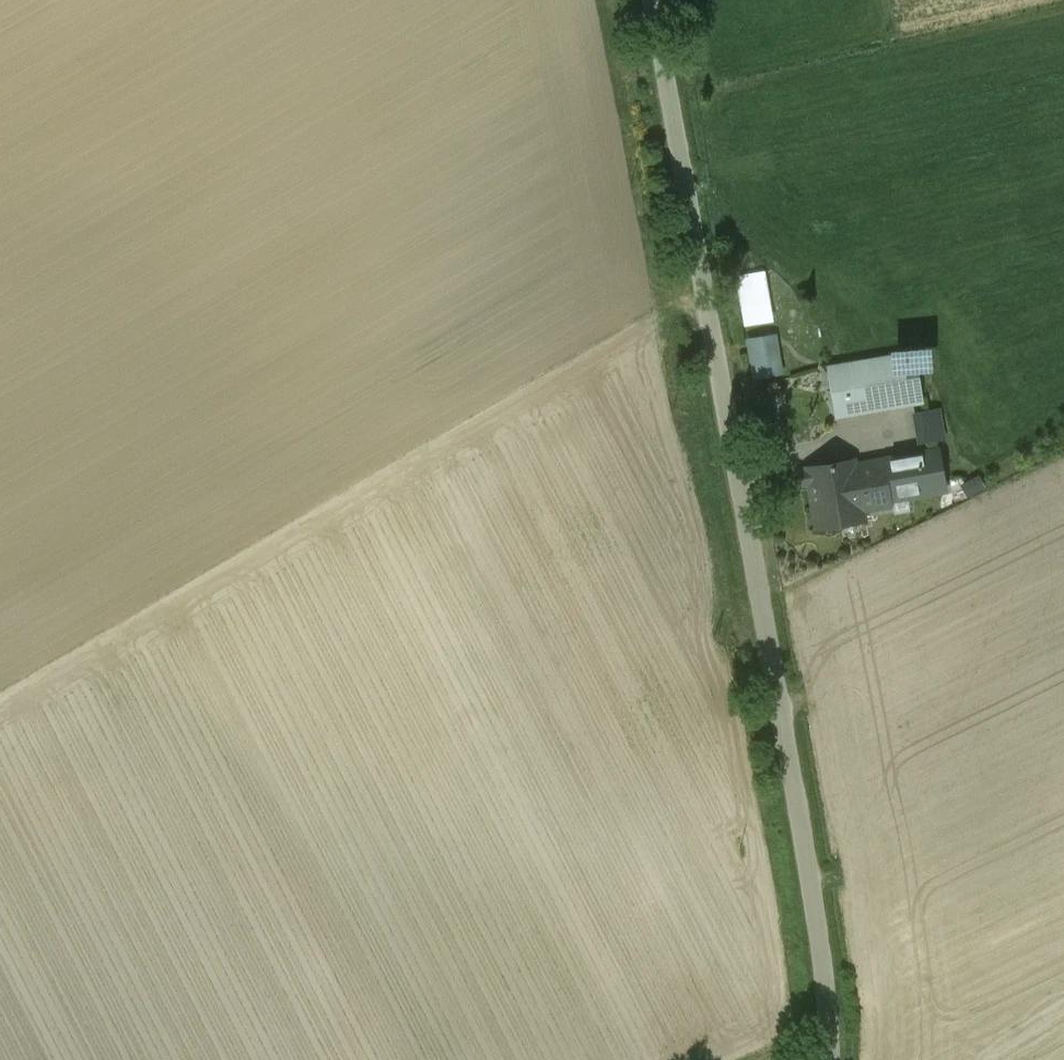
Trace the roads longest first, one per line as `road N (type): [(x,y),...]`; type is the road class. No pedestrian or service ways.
road 1 (unclassified): [(659,0),(820,928),(823,1059)]

